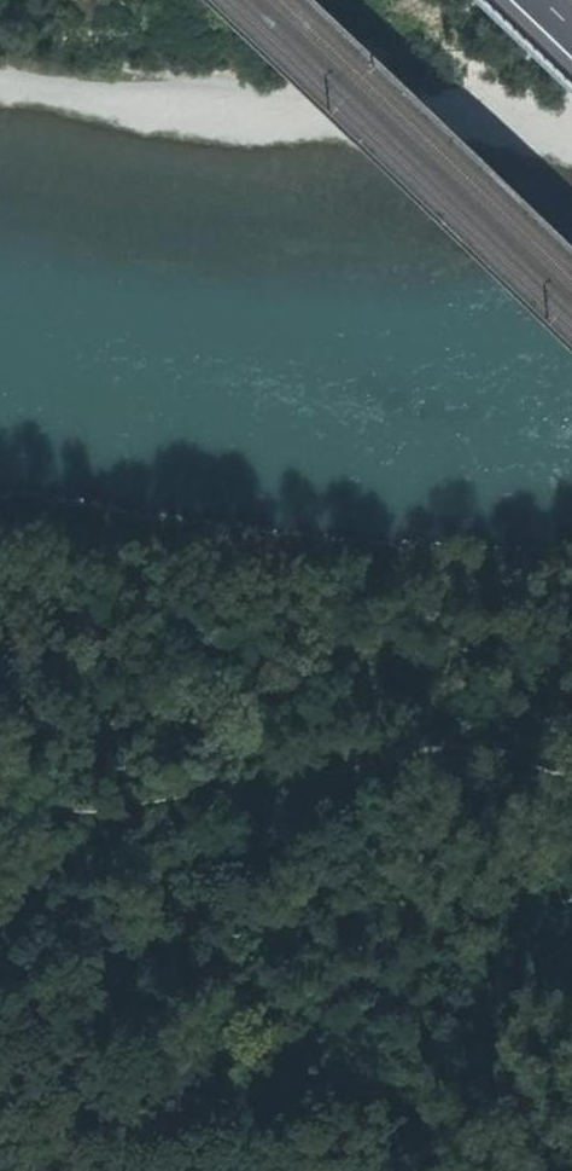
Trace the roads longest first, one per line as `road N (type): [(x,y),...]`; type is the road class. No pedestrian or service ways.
road 1 (track): [(571,782),(484,746),(389,758),(180,805),(0,814)]

